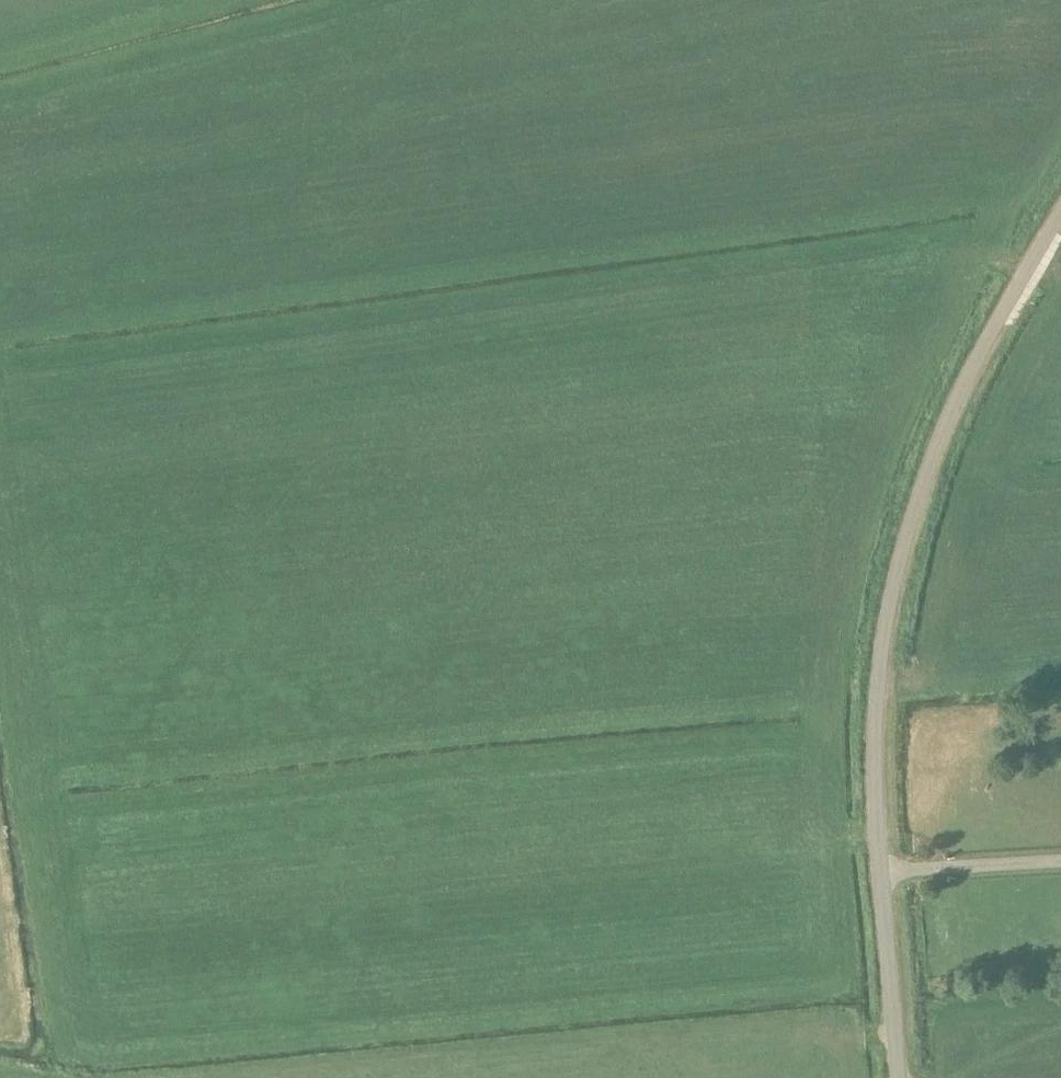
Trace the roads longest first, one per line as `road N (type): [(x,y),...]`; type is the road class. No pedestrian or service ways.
road 1 (unclassified): [(895,1077),(871,748),(881,633),(931,450),(1060,211)]

